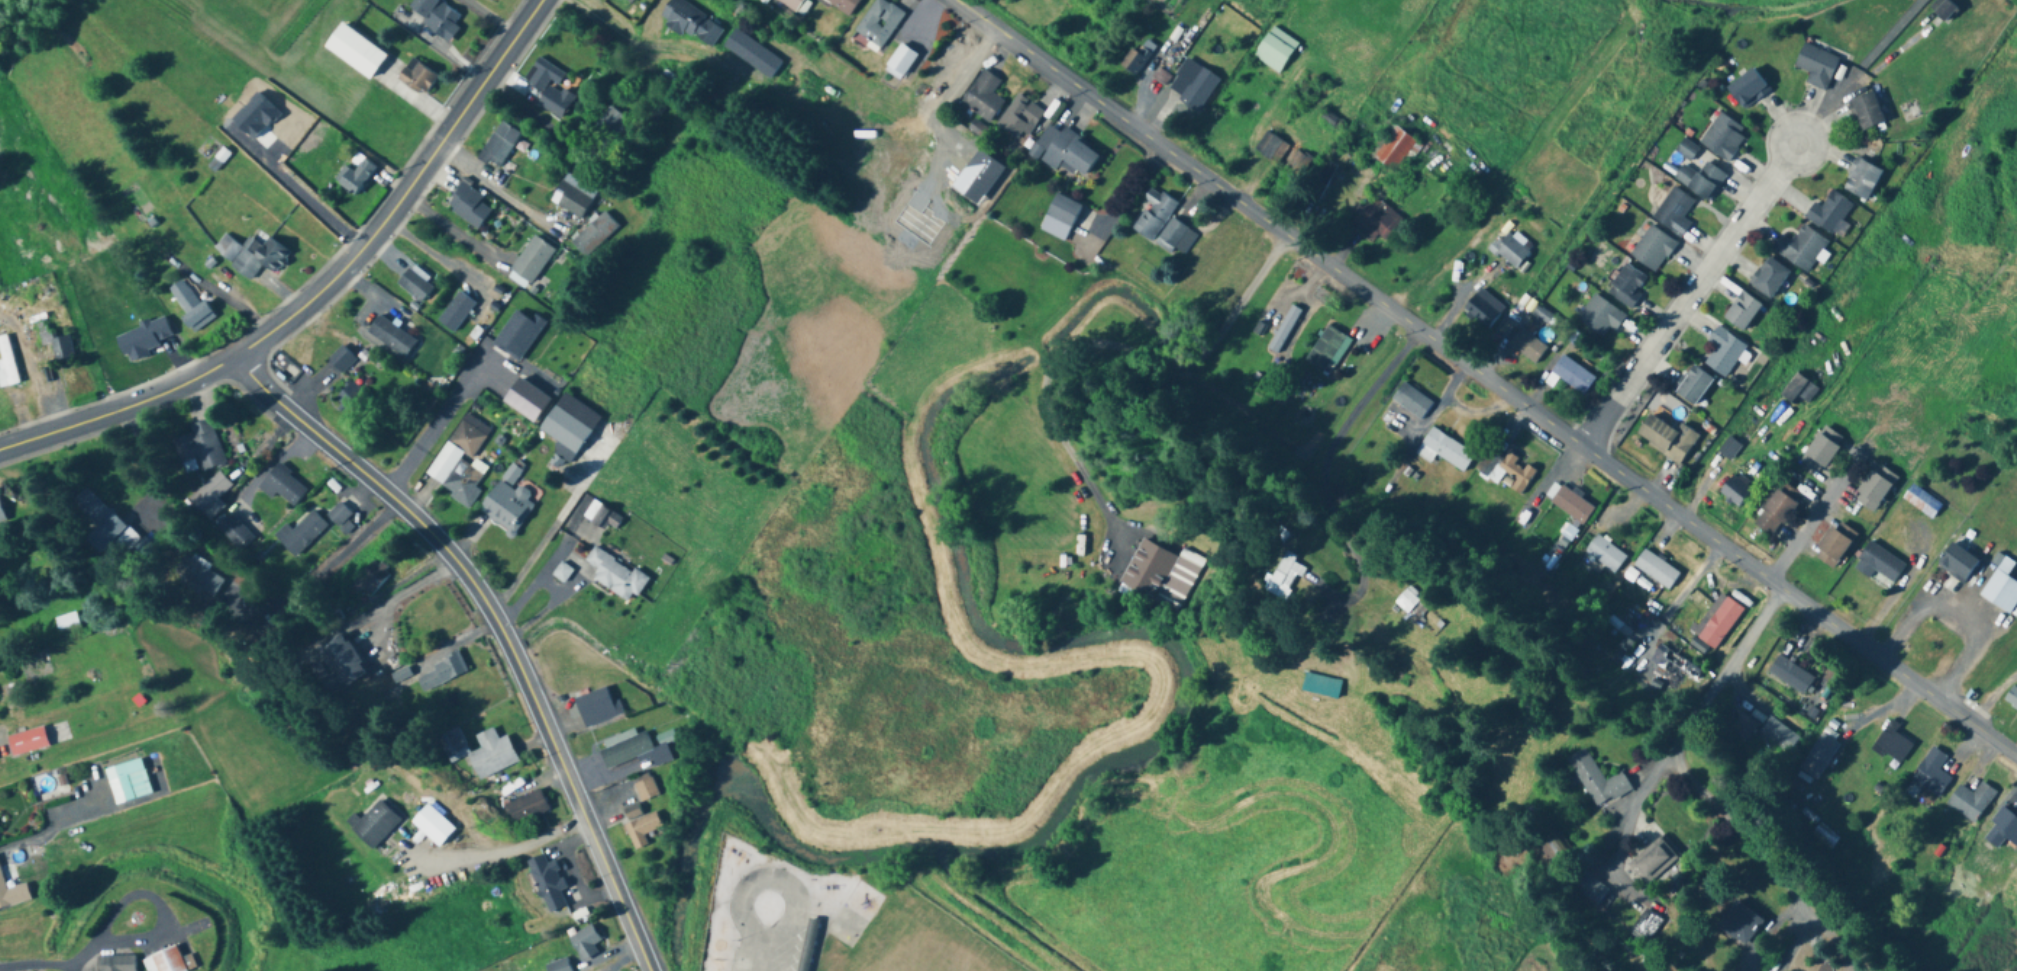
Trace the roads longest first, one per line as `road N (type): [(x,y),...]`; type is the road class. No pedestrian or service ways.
road 1 (residential): [(2016,758),(953,0)]
road 2 (residential): [(649,970),(545,721),(464,574),(421,525),(240,364)]
road 3 (residential): [(0,448),(240,364),(369,242),(543,0)]
road 4 (residential): [(1586,446),(1797,144)]
road 5 (residential): [(1783,590),(1676,742)]
road 6 (residential): [(1769,580),(1845,465)]

